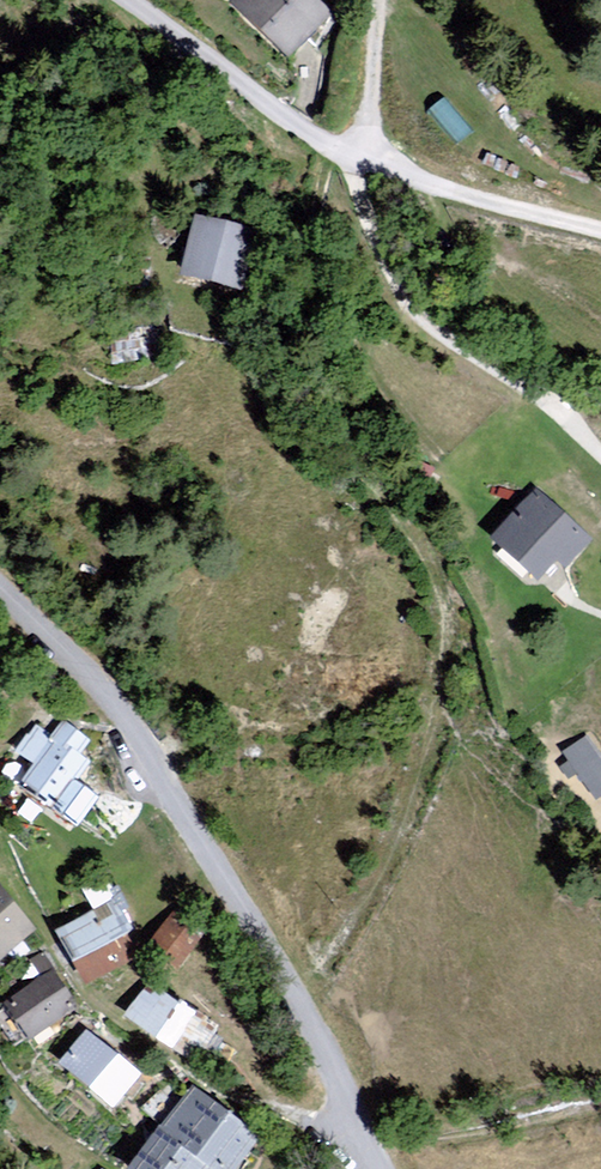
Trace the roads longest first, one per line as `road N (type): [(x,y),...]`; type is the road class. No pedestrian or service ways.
road 1 (unclassified): [(385,1168),(142,765),(0,586)]
road 2 (unclassified): [(123,0),(312,137),(365,163),(600,236)]
road 3 (track): [(365,163),(377,0)]

